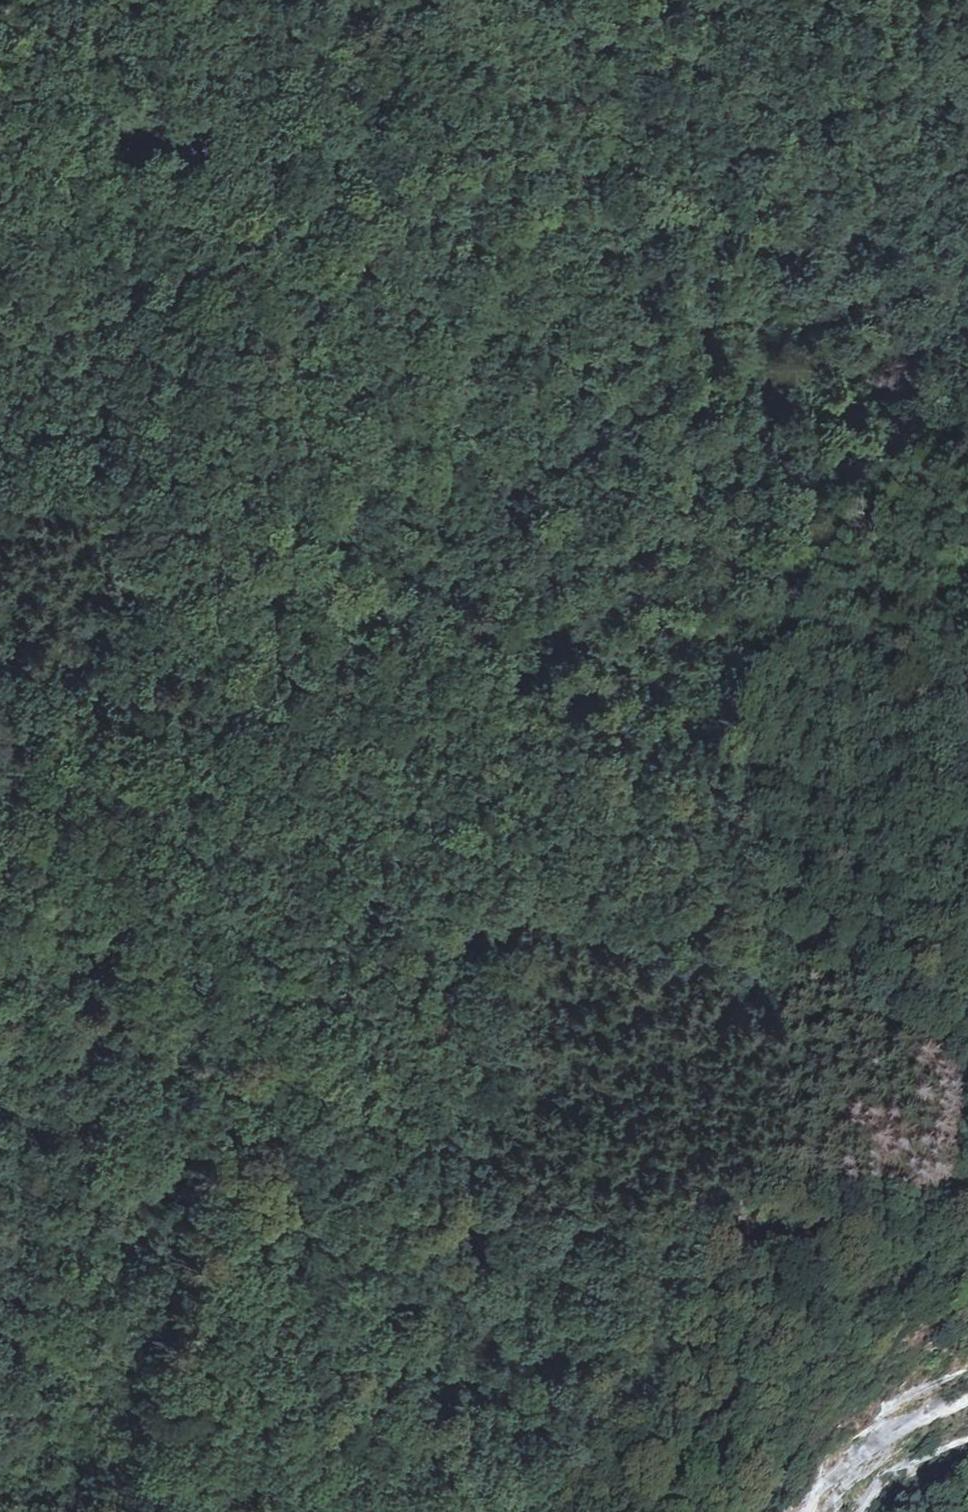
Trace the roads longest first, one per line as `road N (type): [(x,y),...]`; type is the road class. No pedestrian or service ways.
road 1 (secondary): [(967,1247),(871,1377),(768,1463),(723,1511)]

